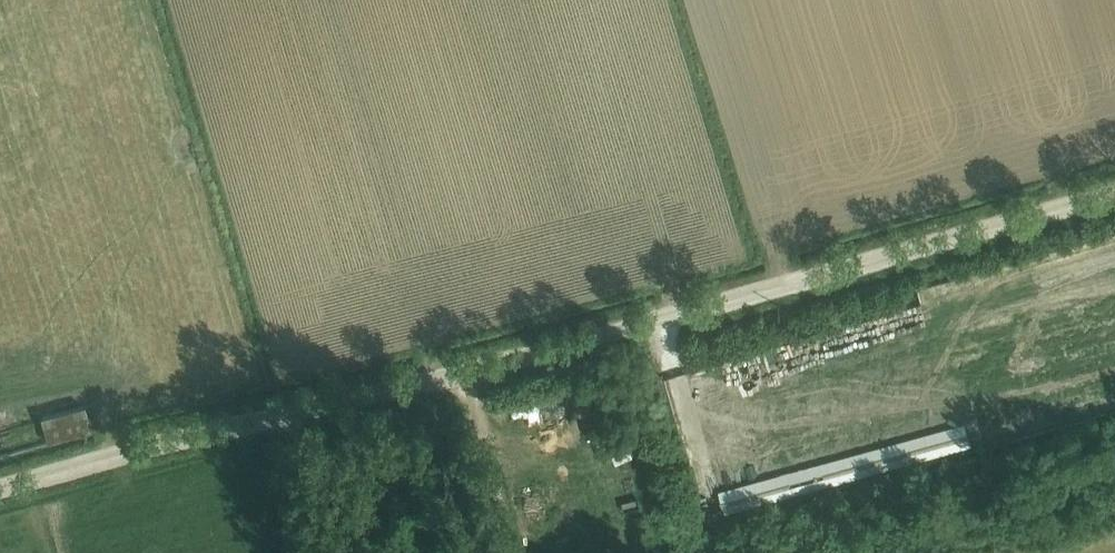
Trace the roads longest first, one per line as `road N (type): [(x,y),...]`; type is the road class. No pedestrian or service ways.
road 1 (tertiary): [(1114,191),(770,290),(0,491)]
road 2 (track): [(461,371),(513,552)]
road 3 (track): [(1114,507),(940,552)]

